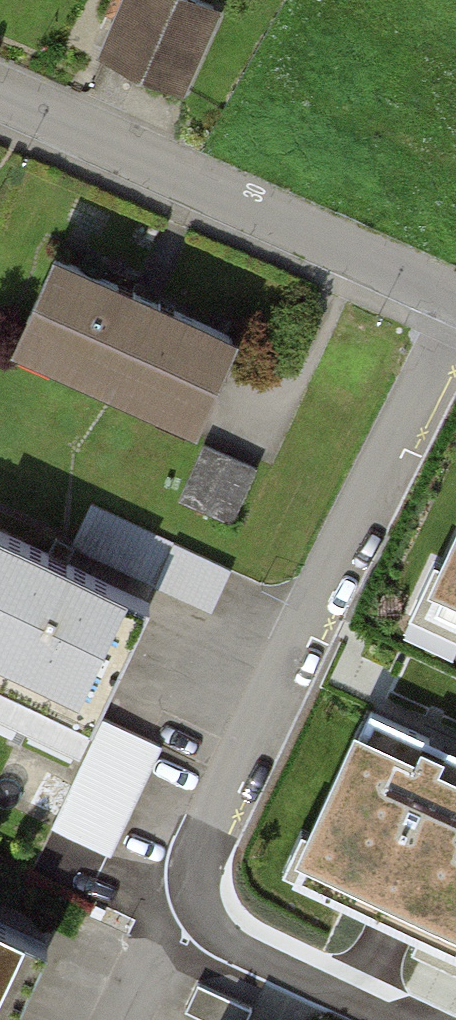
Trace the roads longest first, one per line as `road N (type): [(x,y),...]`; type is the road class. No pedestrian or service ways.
road 1 (residential): [(455,324),(195,873),(208,923),(233,944),(399,1019)]
road 2 (residential): [(455,299),(0,94)]

